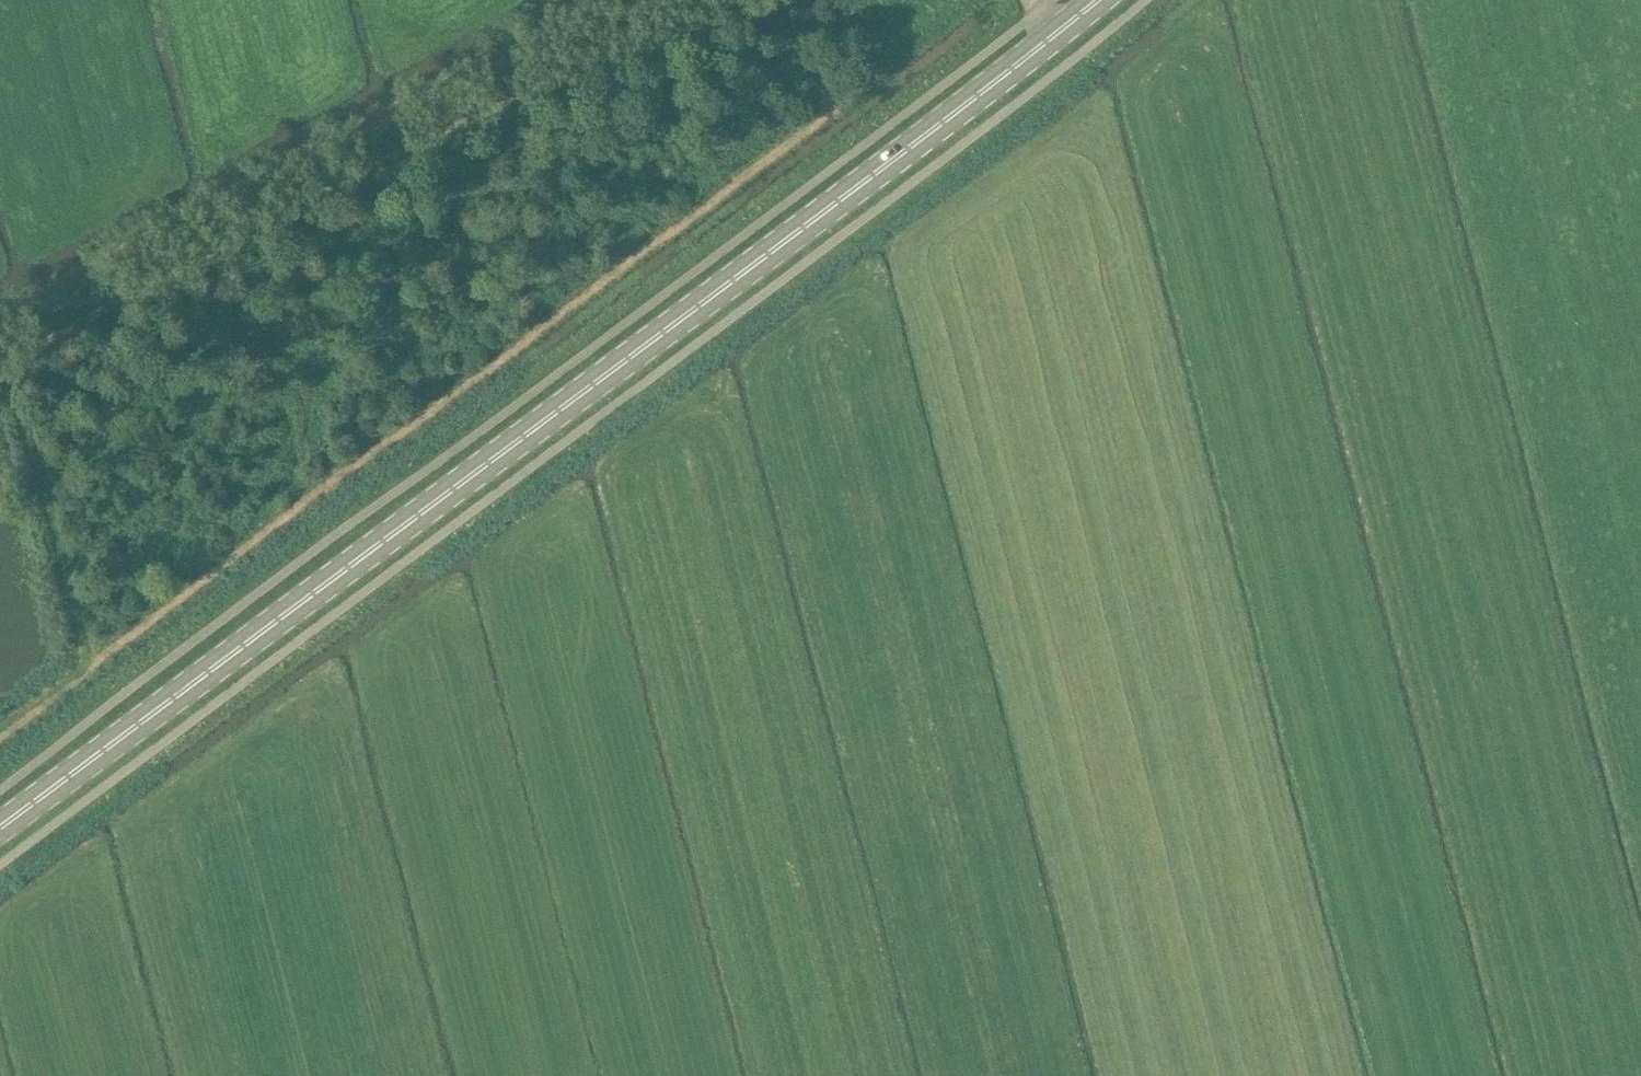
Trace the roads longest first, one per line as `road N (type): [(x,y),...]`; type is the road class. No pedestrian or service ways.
road 1 (primary): [(0,827),(1099,0)]

